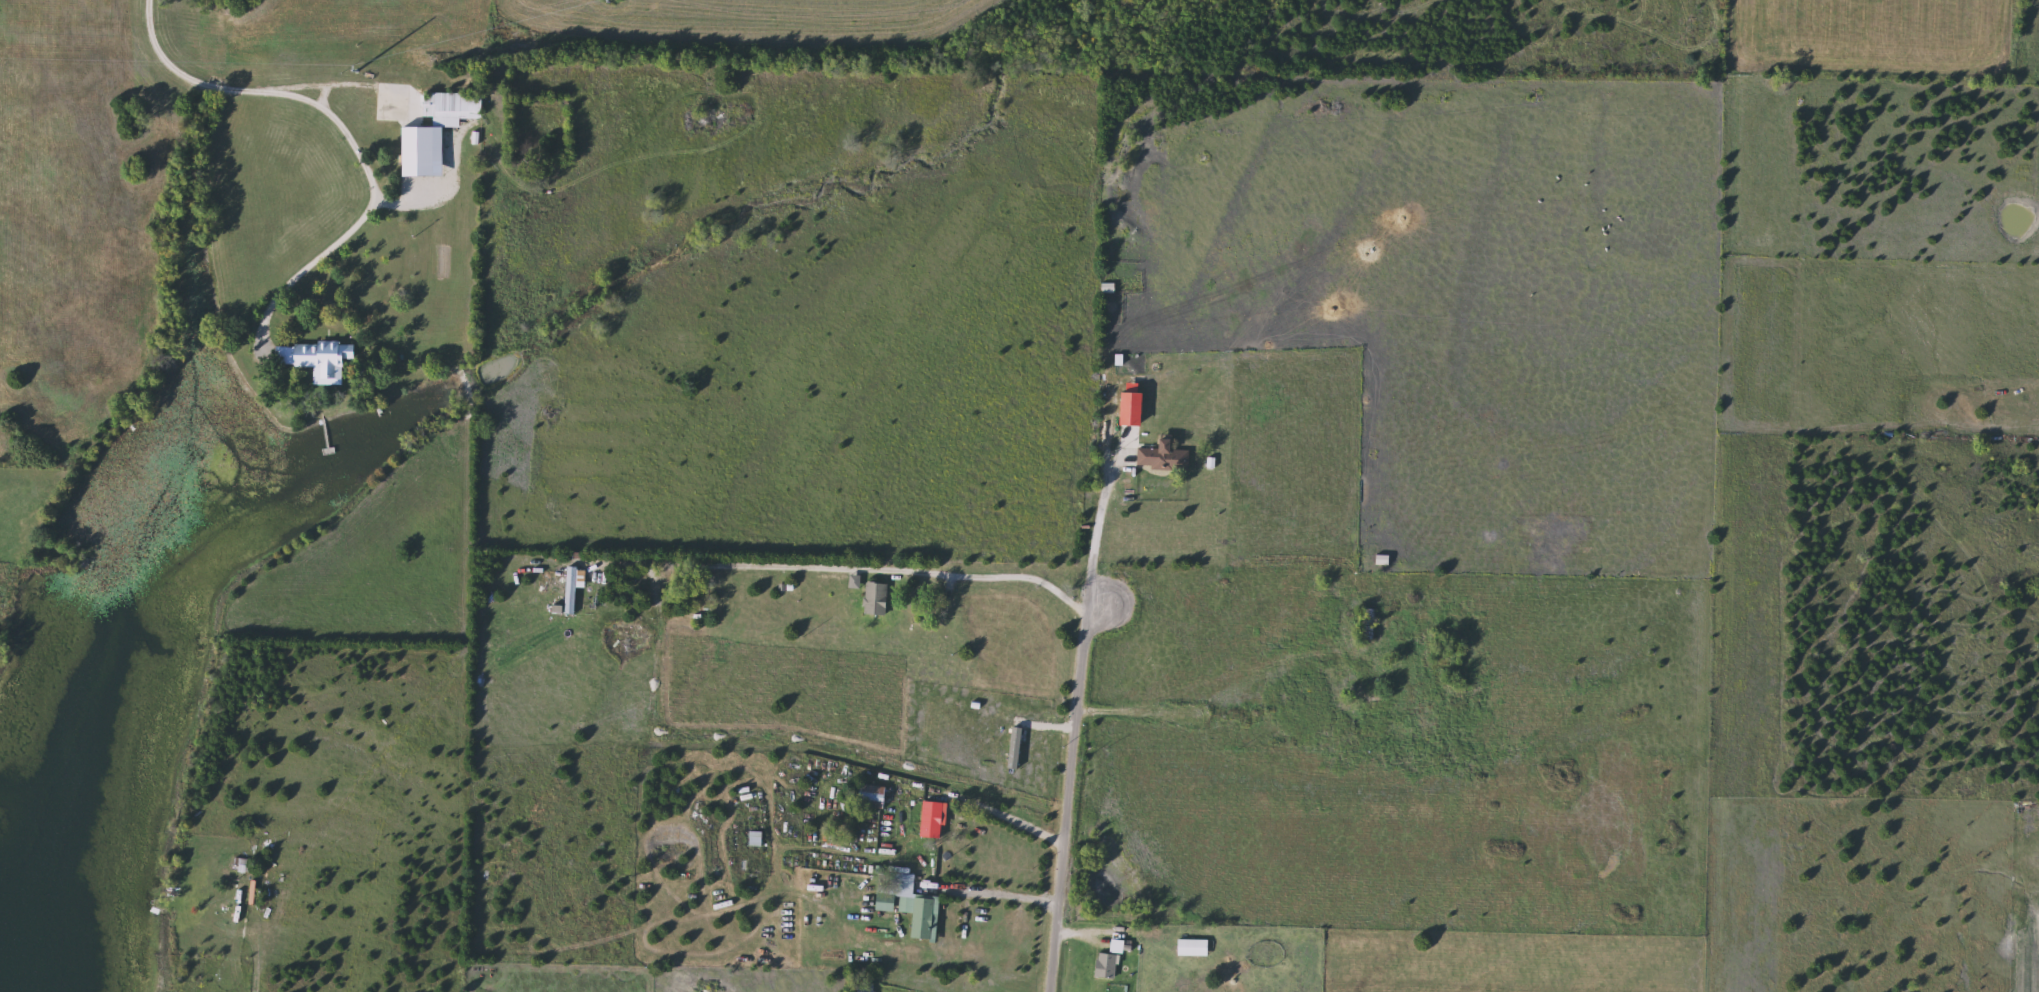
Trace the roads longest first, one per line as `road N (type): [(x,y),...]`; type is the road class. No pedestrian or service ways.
road 1 (residential): [(1047,991),(1105,464)]

